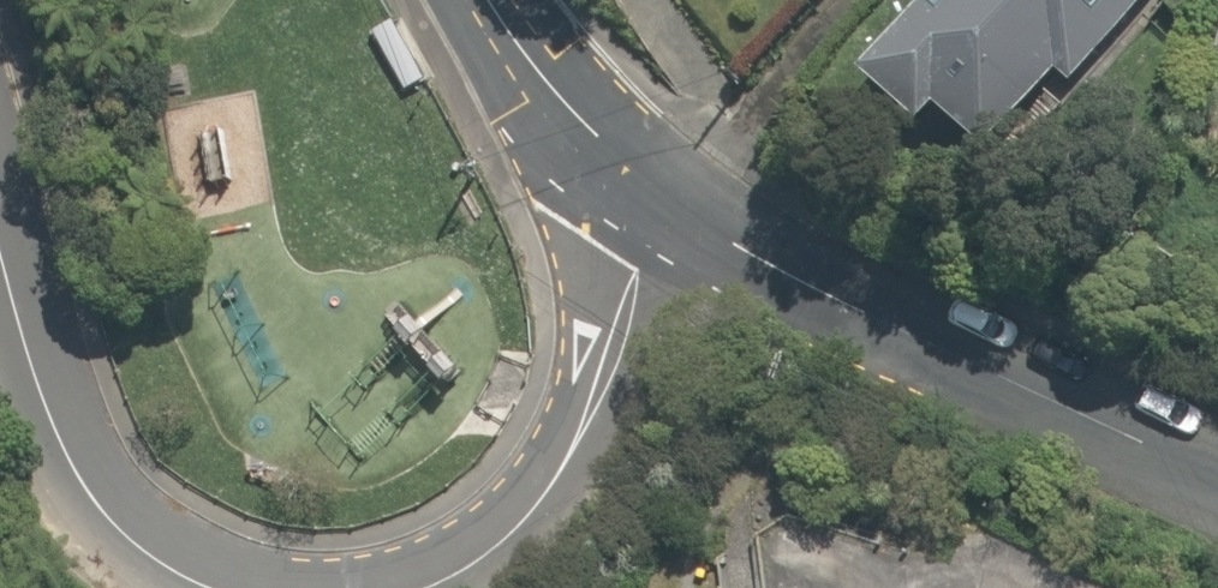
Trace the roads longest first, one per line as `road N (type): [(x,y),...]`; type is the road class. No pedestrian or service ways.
road 1 (residential): [(685,236),(1217,475)]
road 2 (residential): [(238,587),(185,562),(88,415),(0,133)]
road 3 (residential): [(685,236),(593,425),(511,536),(431,587)]
road 4 (residential): [(497,0),(533,62),(685,236)]

